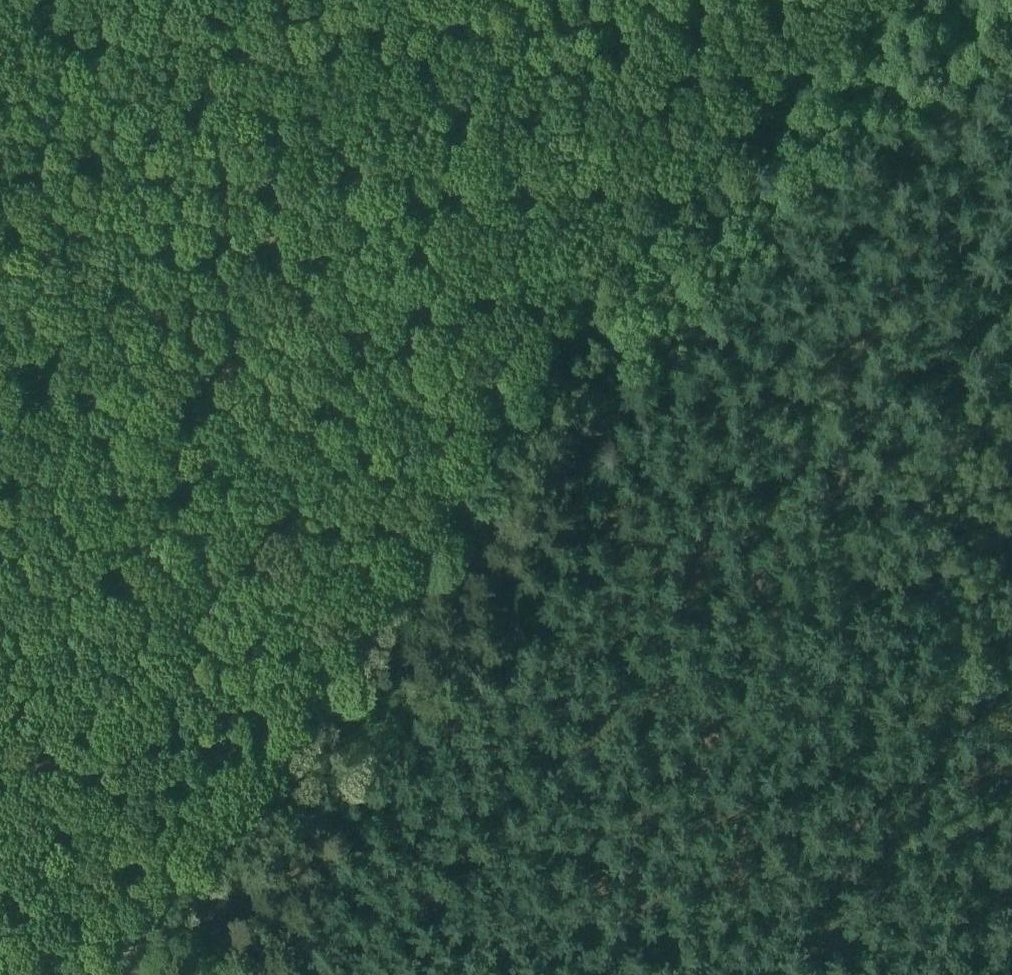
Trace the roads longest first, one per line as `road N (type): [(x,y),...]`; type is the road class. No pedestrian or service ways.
road 1 (track): [(97,974),(581,282),(841,0)]

